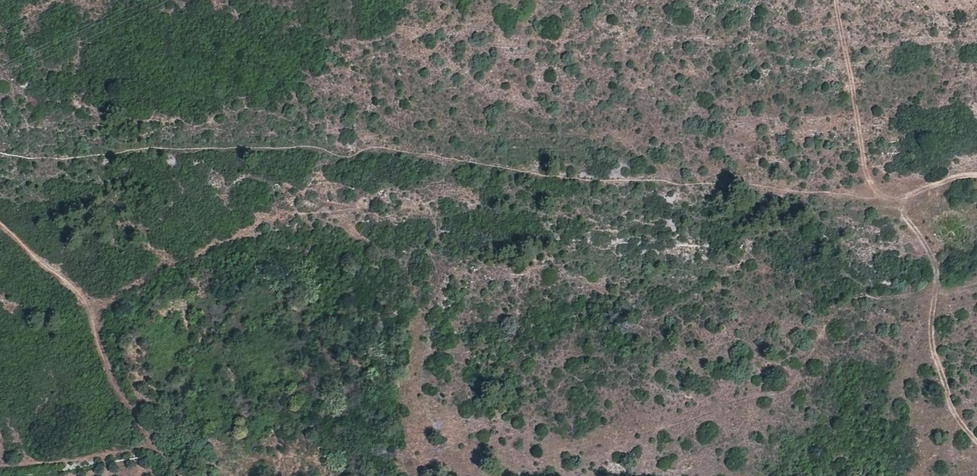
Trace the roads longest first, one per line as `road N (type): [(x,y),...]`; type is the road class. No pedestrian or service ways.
road 1 (unclassified): [(976,442),(955,416),(938,369),(931,255),(904,213),(918,190),(976,176)]
road 2 (track): [(906,203),(869,181),(835,0)]

